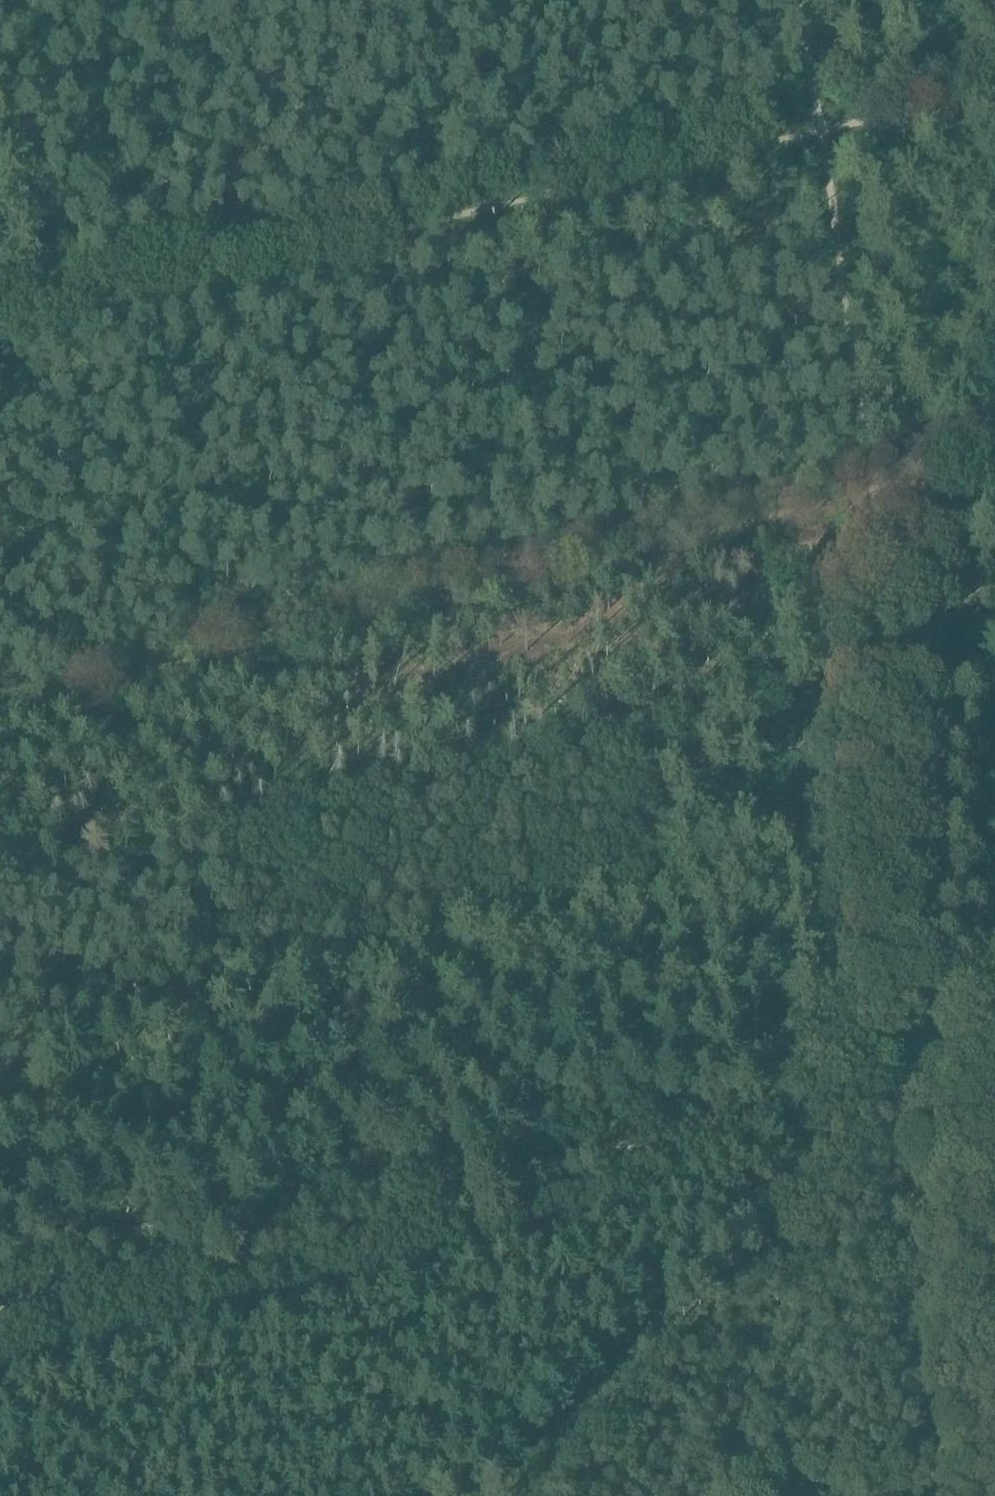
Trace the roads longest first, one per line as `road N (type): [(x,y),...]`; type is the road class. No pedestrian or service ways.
road 1 (track): [(994,1487),(971,1191),(931,1116),(890,1005),(868,500),(789,0)]
road 2 (track): [(0,308),(811,124),(994,71)]
road 3 (track): [(868,500),(0,712)]
road 4 (track): [(931,1116),(774,1268),(570,1495)]

